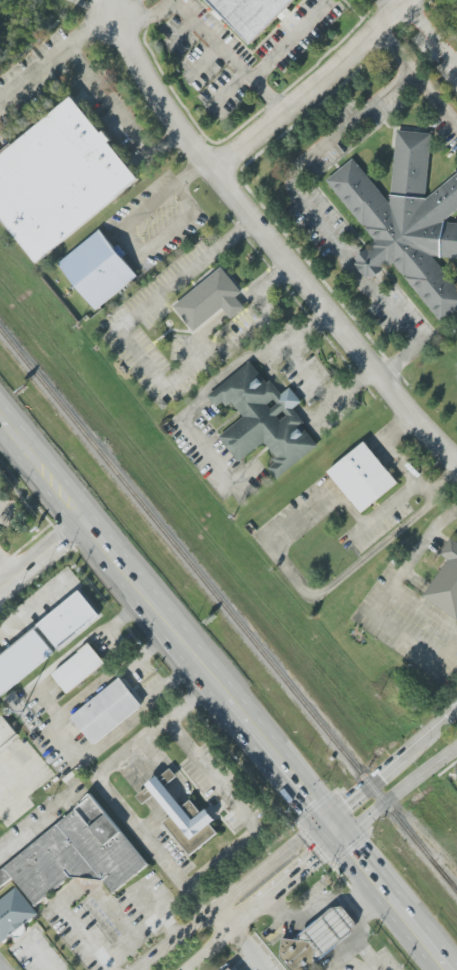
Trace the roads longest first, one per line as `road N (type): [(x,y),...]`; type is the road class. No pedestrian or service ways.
road 1 (residential): [(456,462),(178,130),(113,15)]
road 2 (residential): [(213,170),(349,60),(409,0)]
road 3 (tertiary): [(325,816),(138,969)]
road 4 (primary): [(448,969),(325,816)]
road 5 (primary): [(227,698),(120,572)]
road 6 (primary): [(325,816),(227,698)]
road 7 (tertiary): [(340,834),(456,746)]
road 8 (primary): [(77,523),(0,428)]

